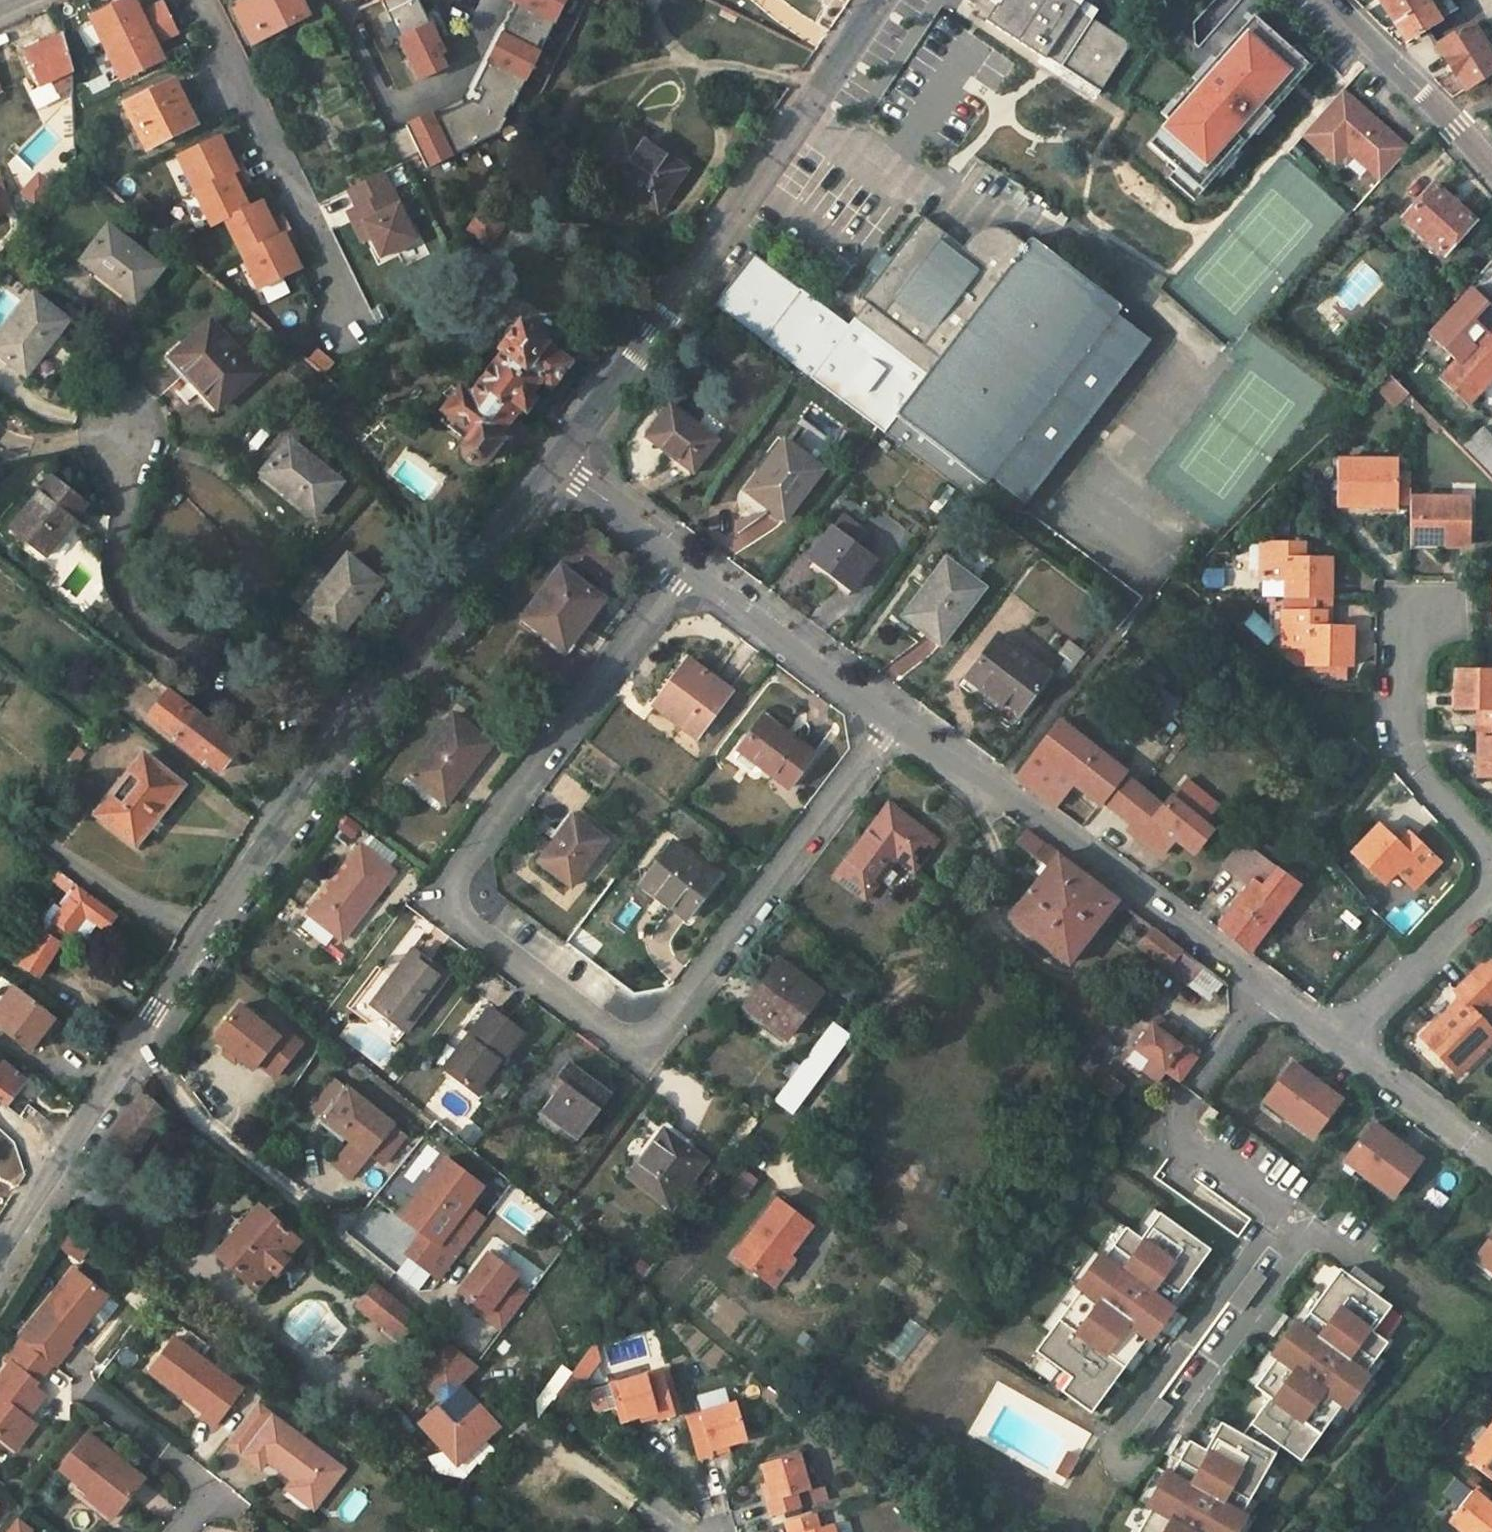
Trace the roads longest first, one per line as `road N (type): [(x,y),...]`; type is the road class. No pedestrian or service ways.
road 1 (residential): [(688,566),(451,884),(455,913),(621,1038),(655,1035),(888,715)]
road 2 (tertiary): [(348,740),(202,935),(0,1252)]
road 3 (residential): [(888,715),(1341,1047)]
road 4 (tertiary): [(871,0),(552,460)]
road 5 (residential): [(348,740),(270,652),(177,641),(144,618),(124,583),(119,547),(128,480),(123,429)]
road 6 (tertiary): [(552,460),(348,740)]
road 7 (residential): [(1491,858),(1402,748),(1404,600)]
road 8 (residential): [(688,566),(888,715)]
road 9 (unclassified): [(1328,0),(1491,169)]
road 10 (residential): [(1341,1047),(1491,892)]
road 11 (residential): [(1341,1047),(1491,1160)]
road 12 (residential): [(552,460),(688,566)]

